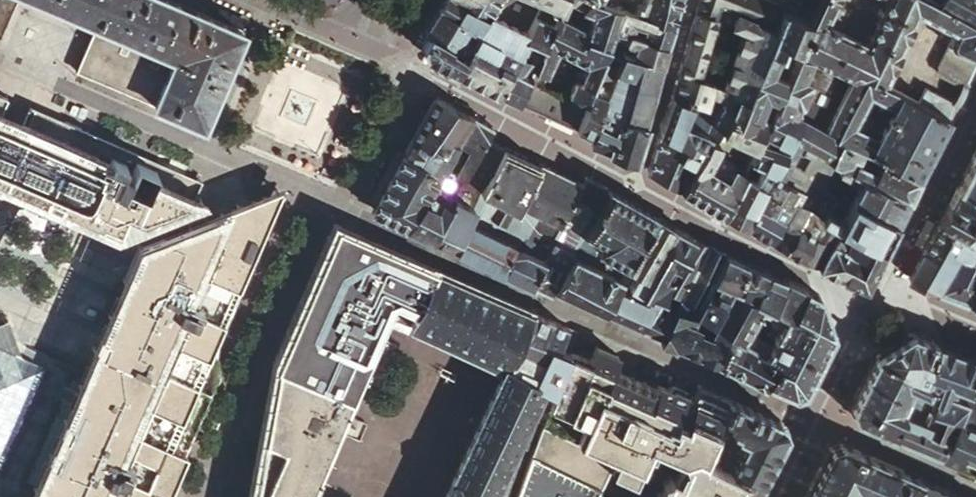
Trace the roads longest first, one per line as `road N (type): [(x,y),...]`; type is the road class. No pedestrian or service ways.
road 1 (tertiary): [(384,0),(258,347),(225,496)]

